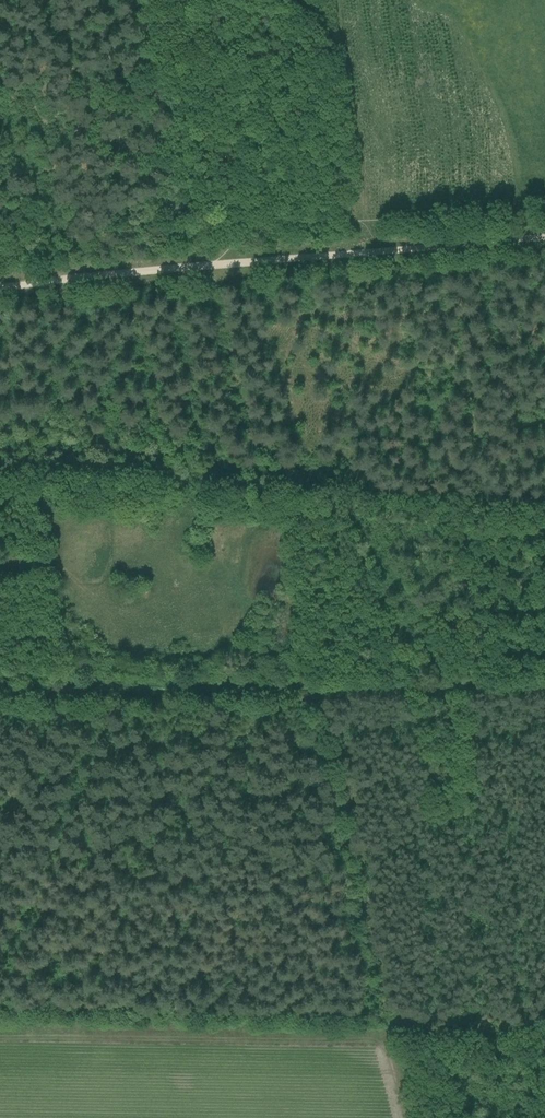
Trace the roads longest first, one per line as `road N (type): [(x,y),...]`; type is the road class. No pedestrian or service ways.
road 1 (track): [(210,268),(544,240)]
road 2 (track): [(0,285),(142,274)]

